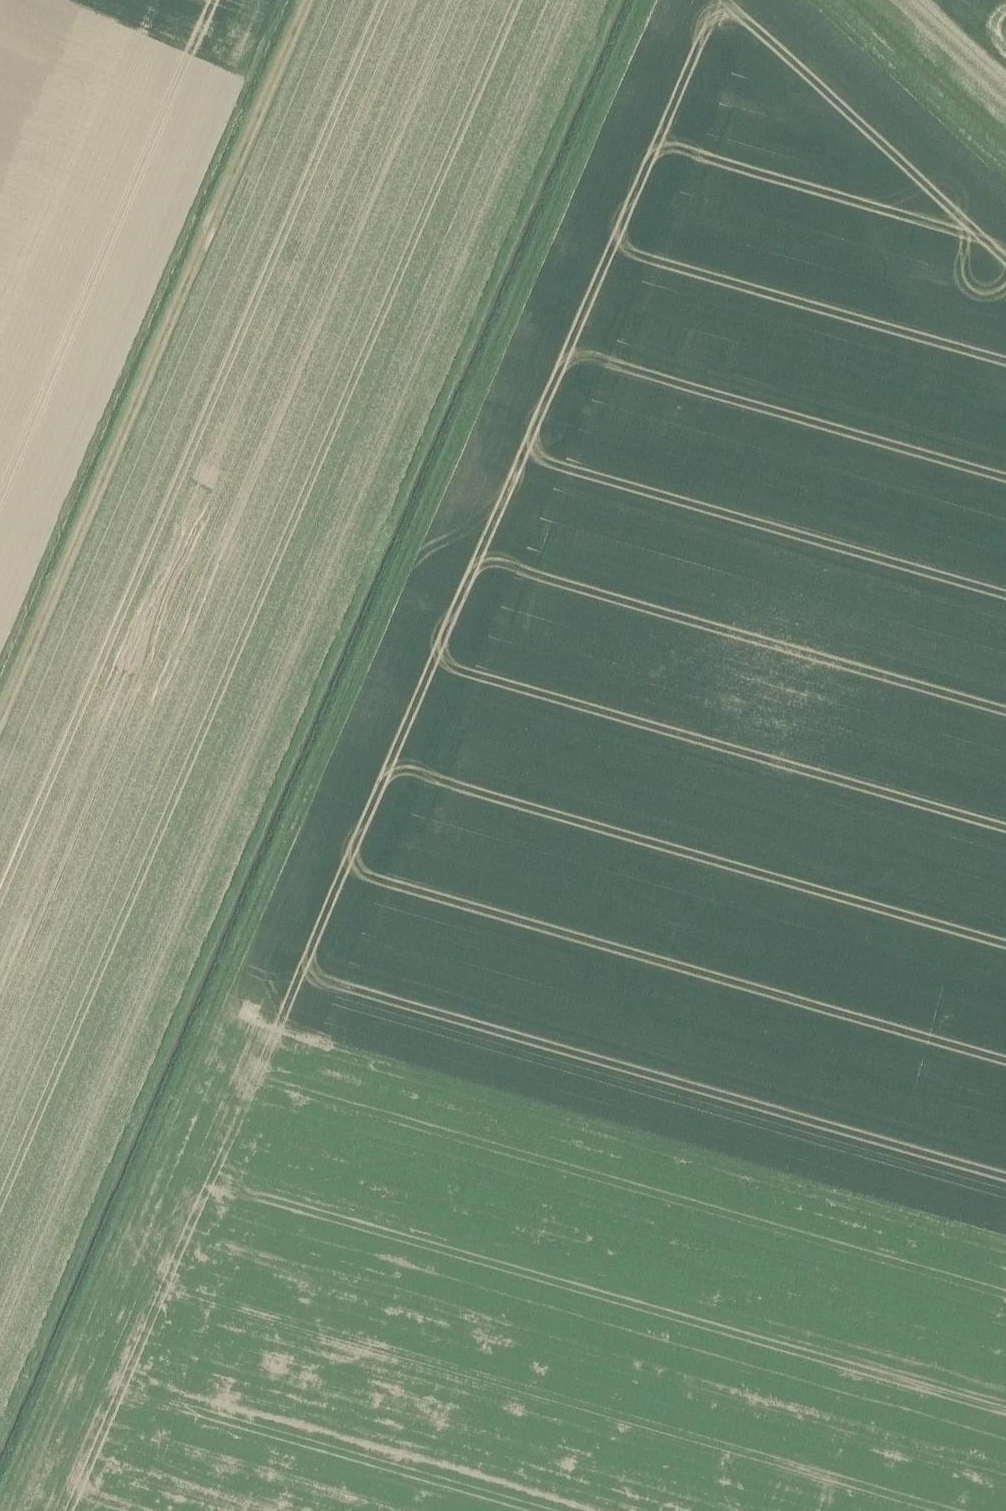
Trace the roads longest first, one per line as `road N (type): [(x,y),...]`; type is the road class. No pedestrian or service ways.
road 1 (track): [(314,0),(0,736)]

